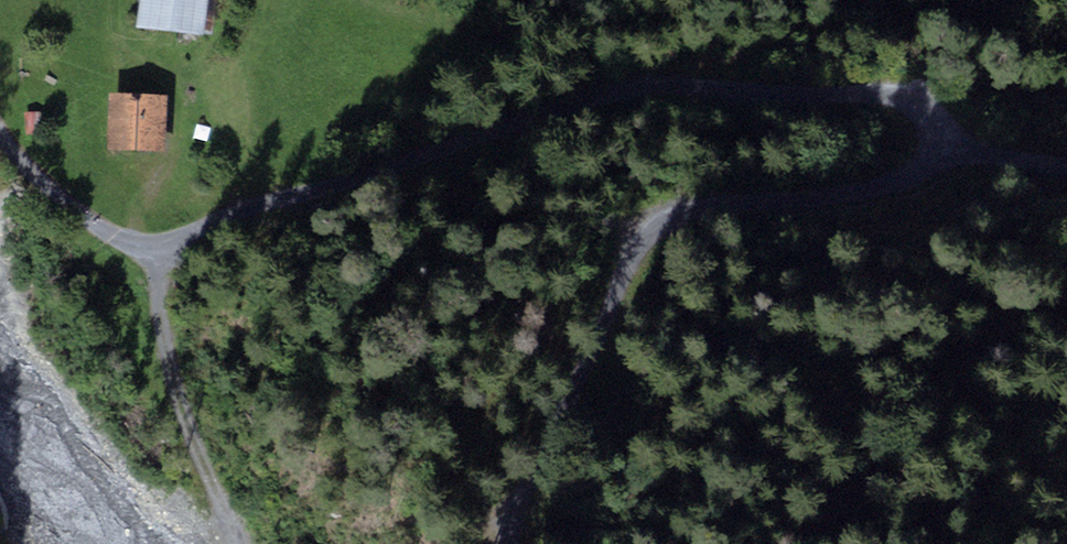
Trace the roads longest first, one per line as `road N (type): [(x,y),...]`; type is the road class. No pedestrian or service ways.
road 1 (track): [(1066,167),(942,142),(928,103),(910,95),(817,96),(649,82),(596,92),(316,189),(158,253)]
road 2 (track): [(506,543),(510,511),(563,415),(641,235),(705,205),(905,180),(937,158),(942,142)]
road 3 (track): [(158,253),(84,219),(0,120)]

